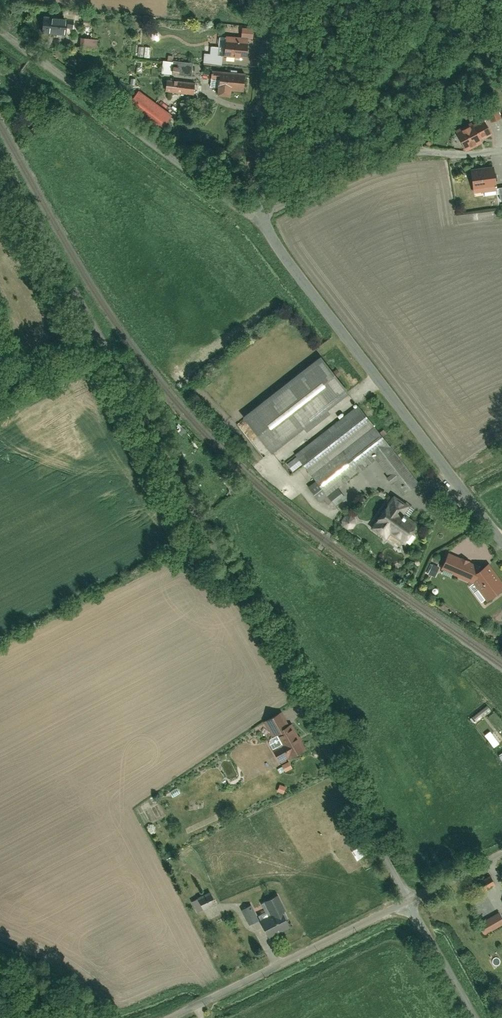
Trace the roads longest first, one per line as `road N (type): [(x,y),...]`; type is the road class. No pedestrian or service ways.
road 1 (unclassified): [(0,159),(406,903)]
road 2 (residential): [(501,546),(281,257),(260,215)]
road 3 (residential): [(260,215),(245,213),(0,38)]
road 4 (unclassified): [(406,903),(170,1017)]
road 5 (residential): [(260,215),(401,153),(473,154)]
road 6 (residential): [(276,0),(260,215)]
road 7 (unclassified): [(406,903),(472,1017)]

